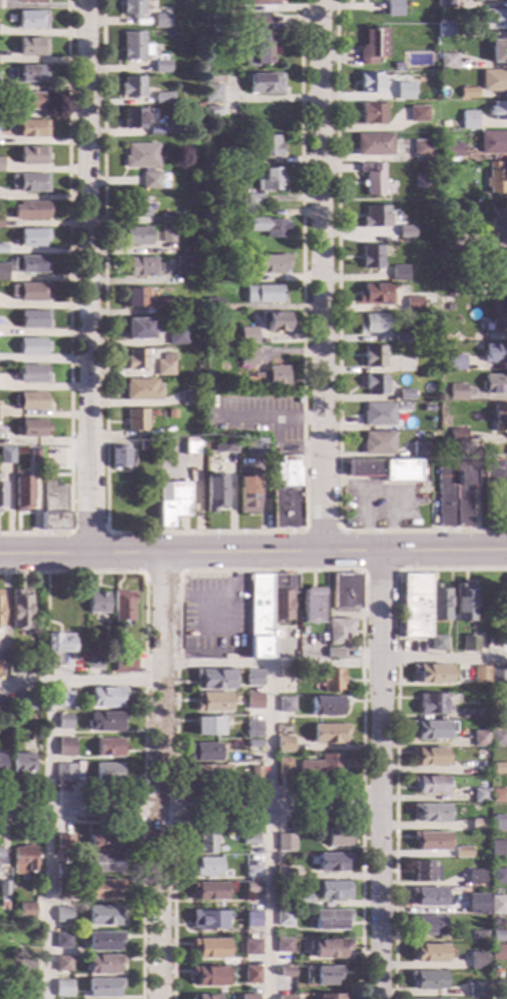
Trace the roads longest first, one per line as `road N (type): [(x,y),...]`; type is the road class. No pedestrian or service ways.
road 1 (residential): [(318,0),(322,551)]
road 2 (residential): [(85,0),(88,551)]
road 3 (primary): [(506,552),(0,553)]
road 4 (residential): [(382,551),(378,998)]
road 5 (residential): [(163,551),(159,998)]
road 6 (residential): [(379,805),(0,809)]

